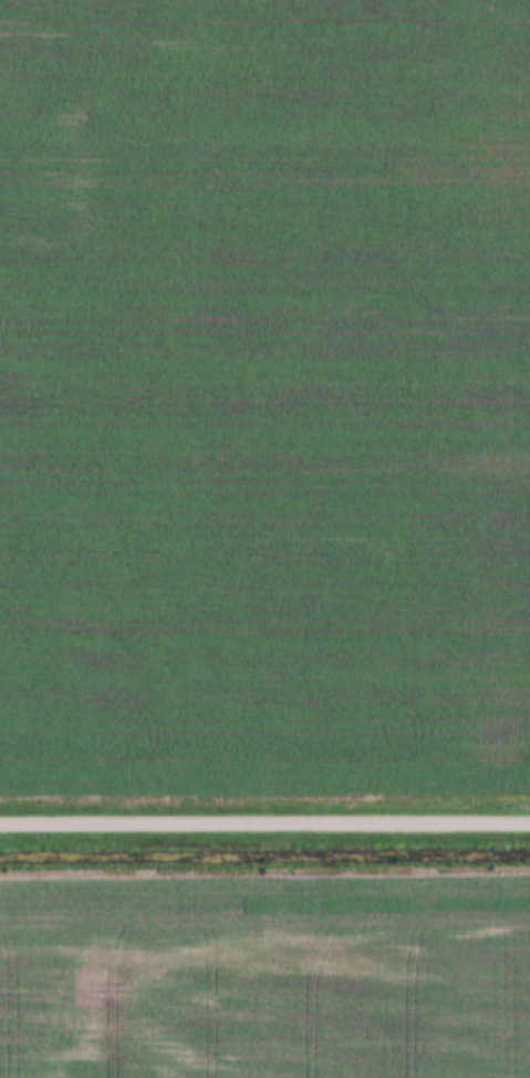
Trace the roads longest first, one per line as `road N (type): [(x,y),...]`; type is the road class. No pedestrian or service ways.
road 1 (residential): [(0,819),(529,820)]

